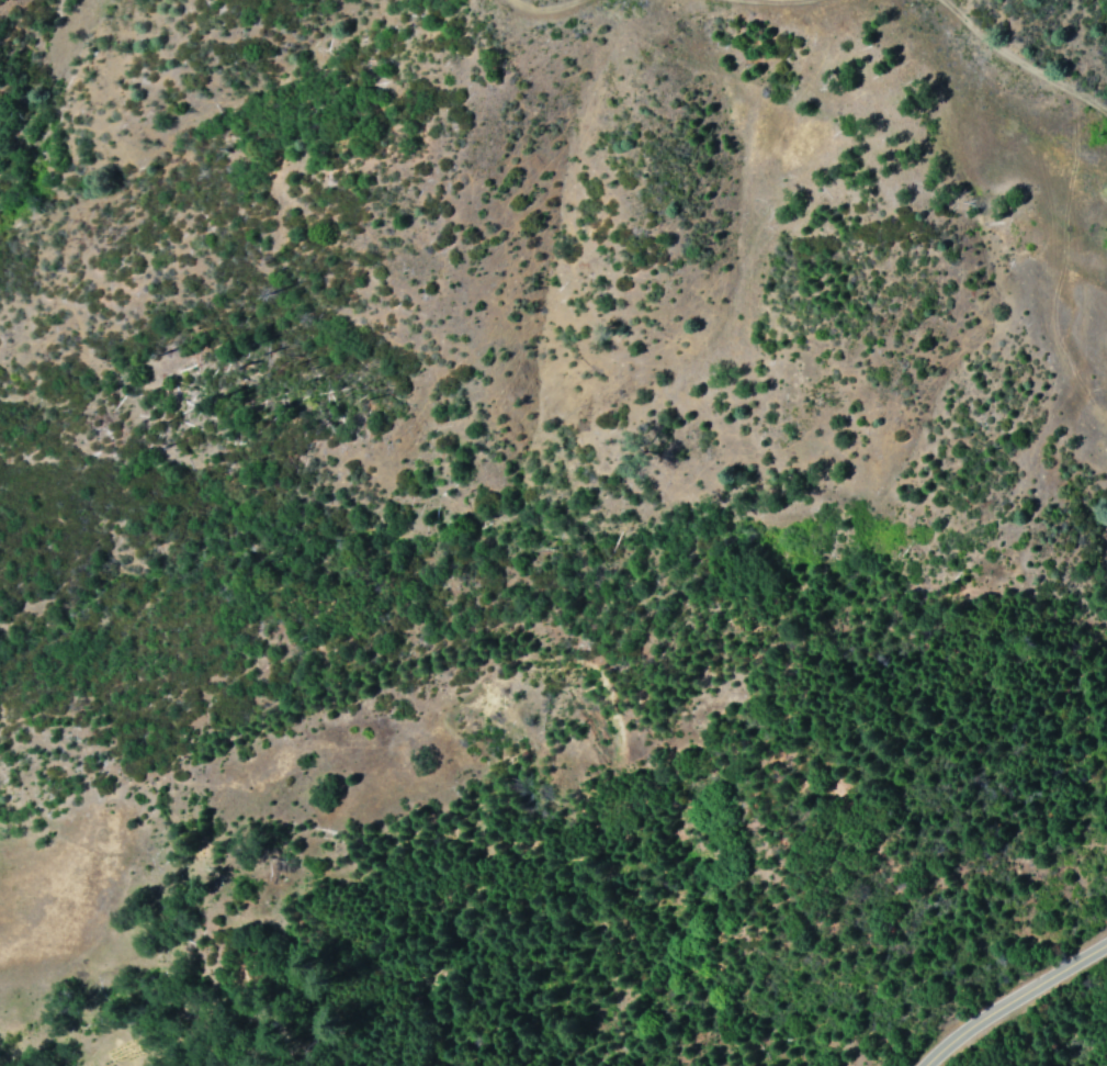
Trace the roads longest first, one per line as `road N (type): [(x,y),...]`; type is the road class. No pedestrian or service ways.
road 1 (residential): [(1106,942),(980,1017),(921,1065)]

